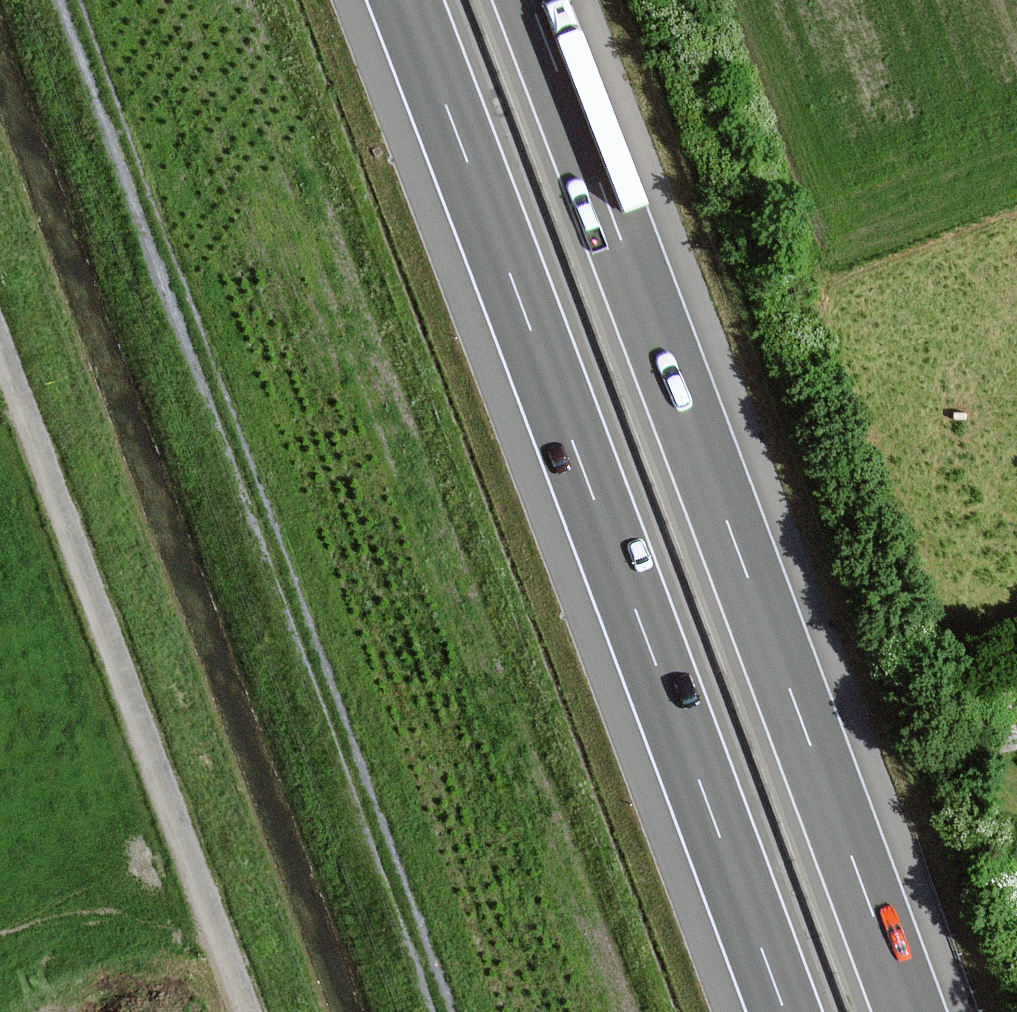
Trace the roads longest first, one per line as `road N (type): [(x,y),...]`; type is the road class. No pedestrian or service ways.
road 1 (motorway): [(910,1011),(530,0)]
road 2 (motorway): [(405,0),(785,1011)]
road 3 (track): [(445,1011),(66,0)]
road 4 (unclassified): [(246,1011),(0,347)]

